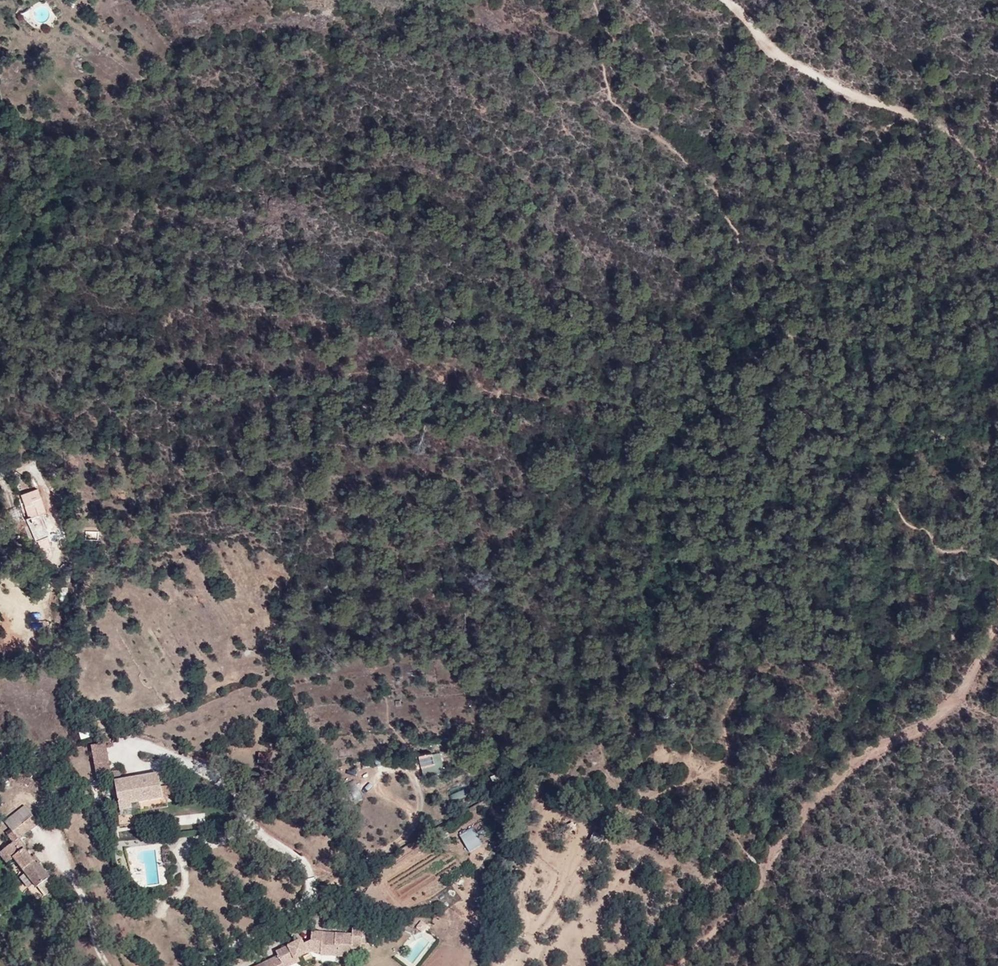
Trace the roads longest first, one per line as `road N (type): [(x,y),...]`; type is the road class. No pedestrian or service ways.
road 1 (track): [(997,621),(971,685),(838,777),(790,828),(754,899),(680,965)]
road 2 (track): [(193,965),(309,905),(313,885),(305,862),(239,818),(224,777),(140,744),(127,755)]
road 3 (track): [(726,0),(776,58),(849,95),(912,114),(997,191)]
road 4 (track): [(111,965),(94,945),(86,904),(55,845)]

